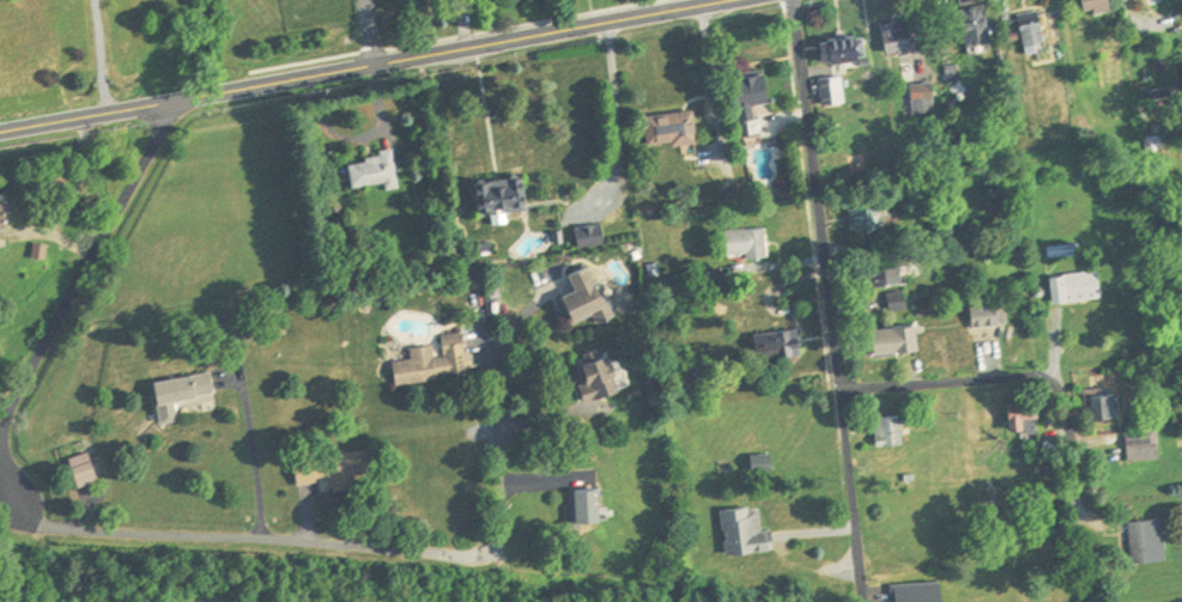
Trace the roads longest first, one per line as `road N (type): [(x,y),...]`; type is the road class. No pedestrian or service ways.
road 1 (primary): [(0,133),(739,0)]
road 2 (residential): [(0,450),(23,539),(265,543),(438,559),(474,547),(496,513),(497,421)]
road 3 (residential): [(794,0),(857,601)]
road 4 (residential): [(1074,543),(1066,409),(1049,384),(837,397)]
road 5 (residential): [(175,103),(0,432)]

